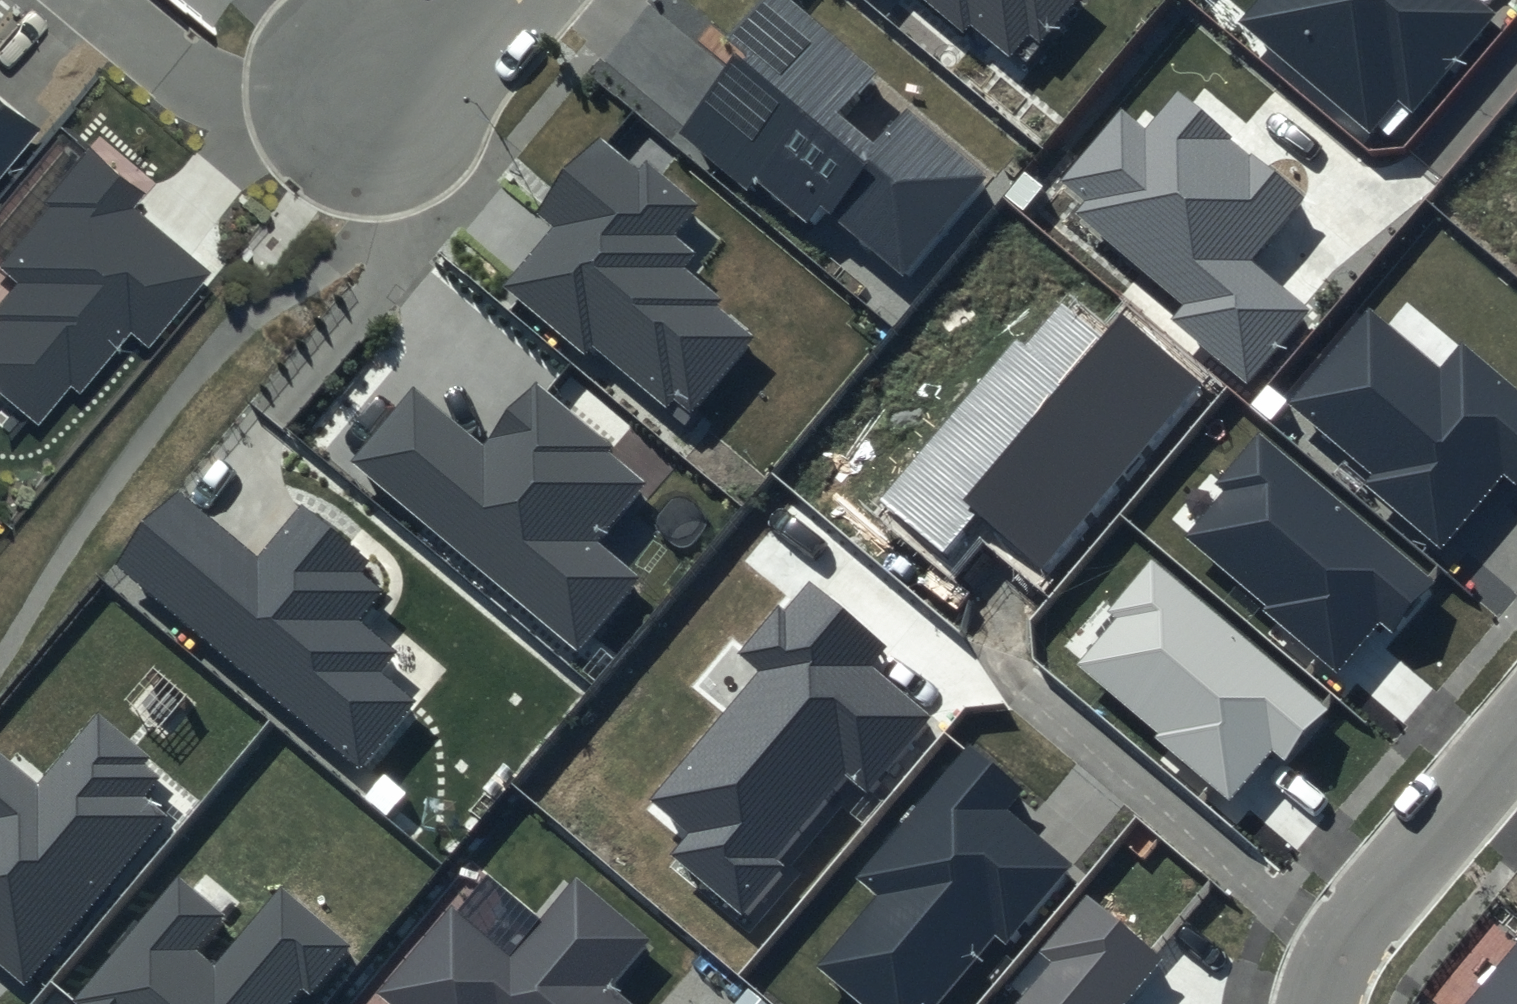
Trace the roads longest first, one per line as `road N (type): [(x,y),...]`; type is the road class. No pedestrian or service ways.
road 1 (residential): [(1516,730),(1374,898),(1334,954),(1315,1003)]
road 2 (residential): [(101,0),(183,69),(243,95),(371,105)]
road 3 (residential): [(507,0),(371,105)]

